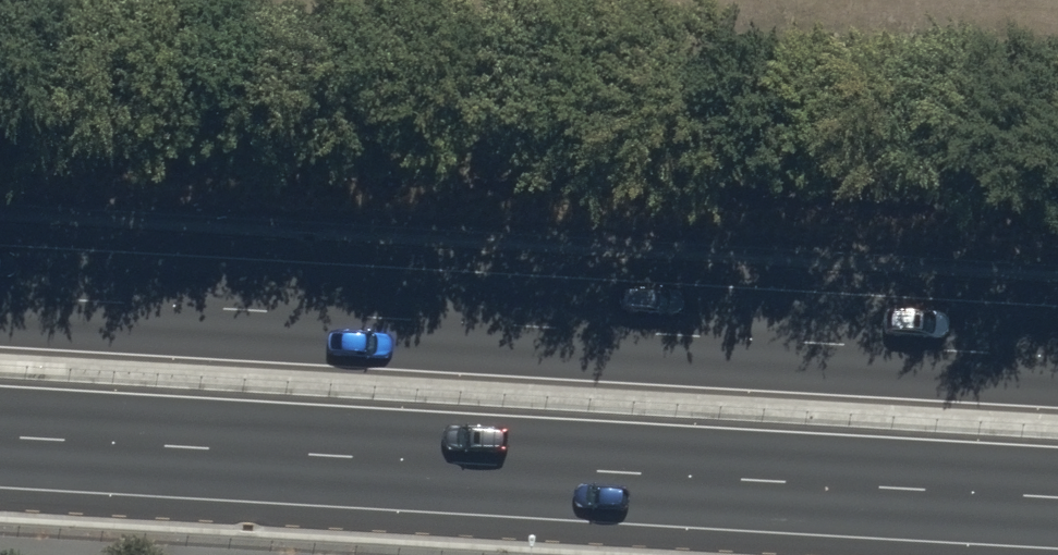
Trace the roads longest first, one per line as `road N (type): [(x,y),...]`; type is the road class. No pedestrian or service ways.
road 1 (primary): [(0,295),(1057,356)]
road 2 (primary): [(1057,498),(0,437)]

